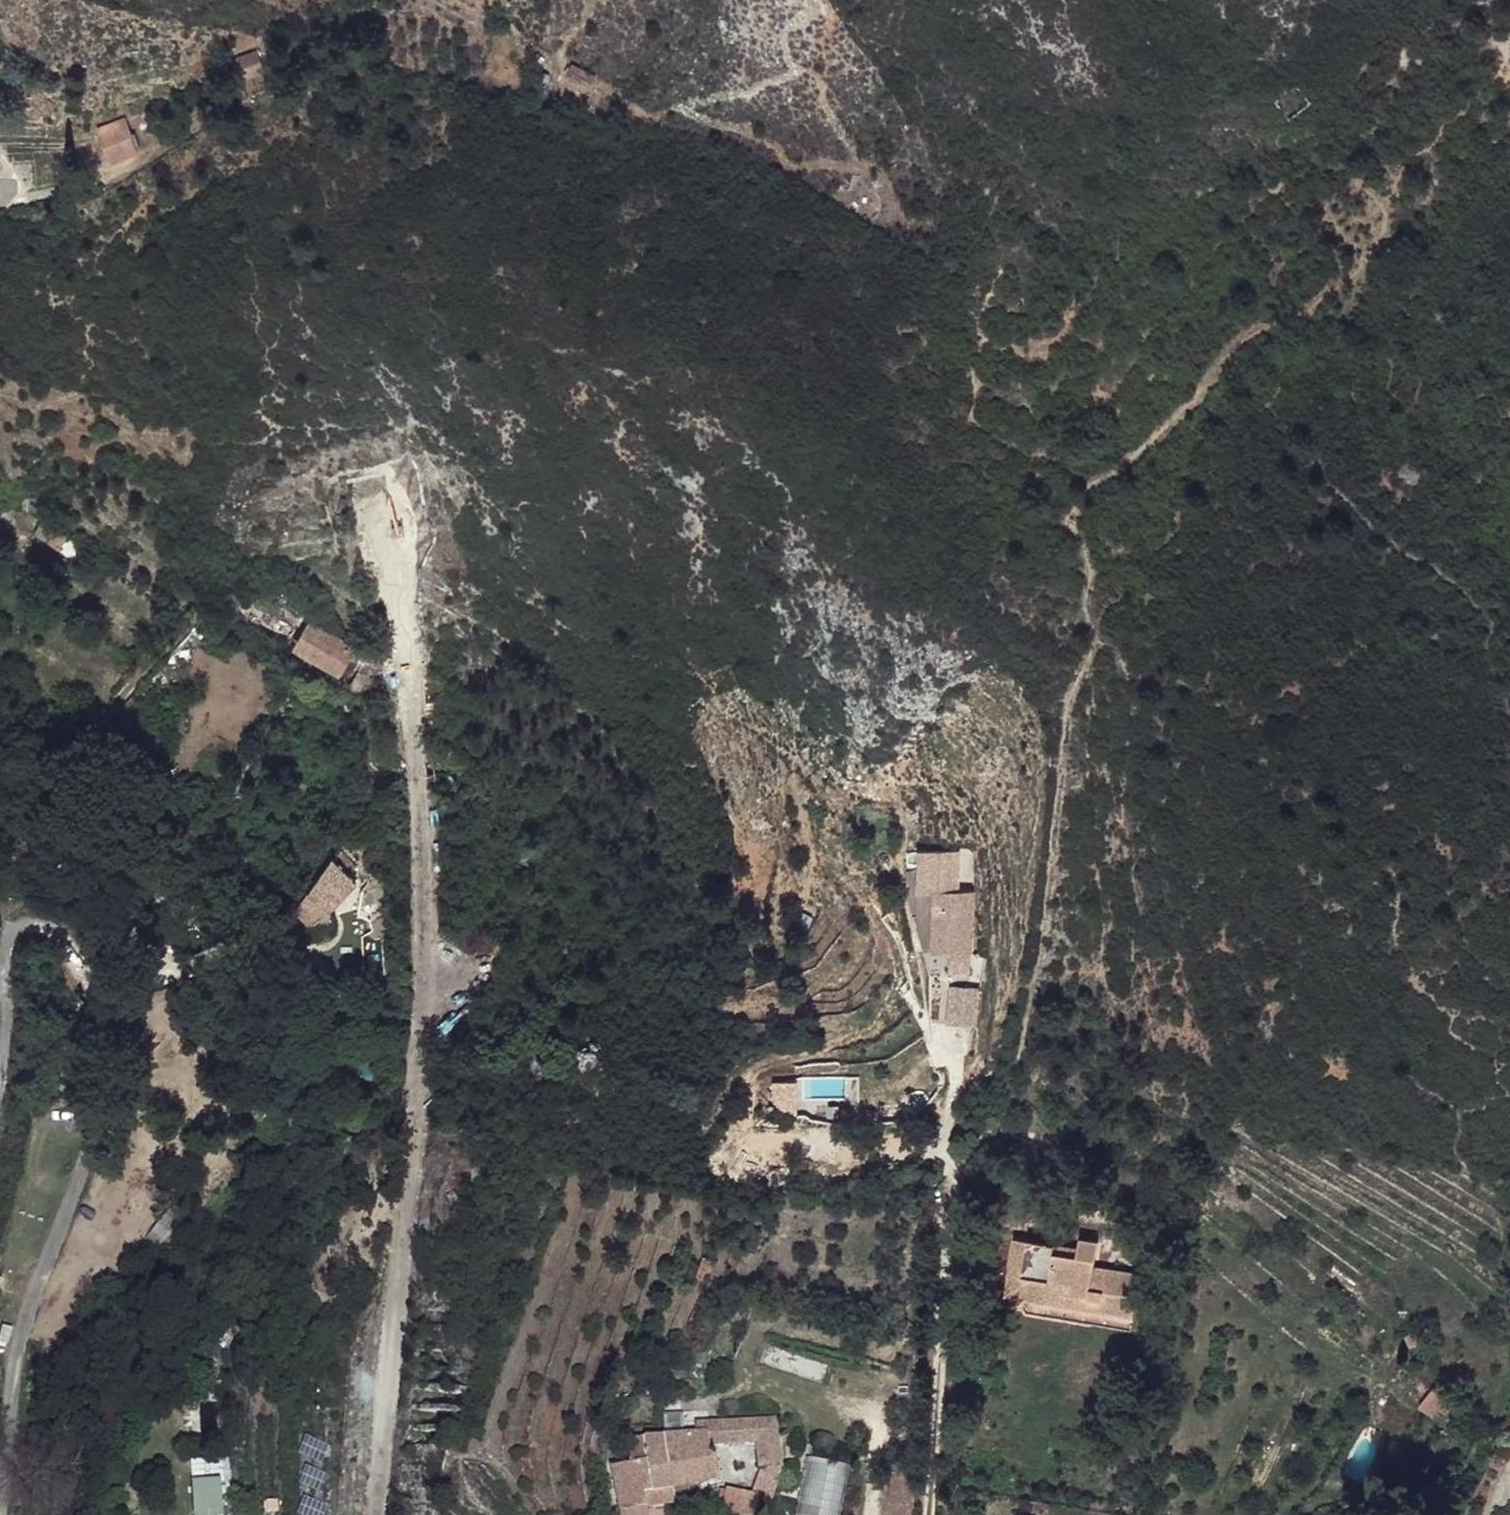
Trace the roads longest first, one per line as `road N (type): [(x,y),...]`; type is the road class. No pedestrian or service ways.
road 1 (track): [(933,1514),(952,1201),(952,1041)]

